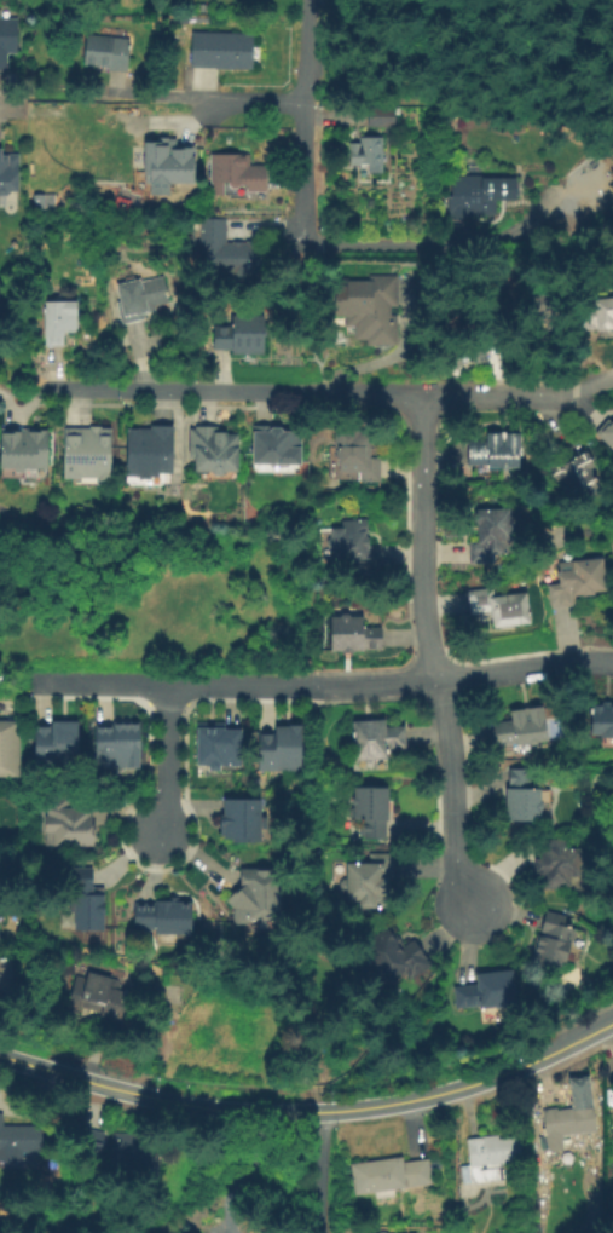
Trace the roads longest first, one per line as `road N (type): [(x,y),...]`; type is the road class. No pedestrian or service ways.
road 1 (tertiary): [(516,1065),(375,1105),(276,1112),(178,1102),(0,1055)]
road 2 (residential): [(423,397),(424,610),(455,767),(459,880),(474,910)]
road 3 (residential): [(423,397),(37,391)]
road 4 (residential): [(302,688),(8,688)]
road 5 (residential): [(309,0),(302,243)]
road 6 (residential): [(612,379),(563,397),(423,397)]
road 7 (residential): [(303,100),(115,98)]
road 8 (residential): [(612,667),(443,679)]
road 9 (residential): [(169,691),(169,835)]
road 10 (residential): [(443,679),(302,688)]

